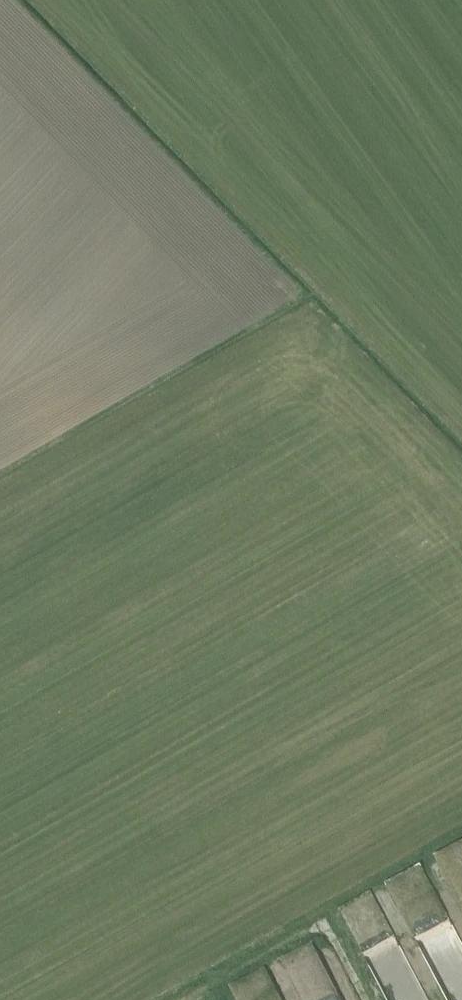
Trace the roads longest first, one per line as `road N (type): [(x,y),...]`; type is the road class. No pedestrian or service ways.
road 1 (track): [(361,999),(324,927),(197,999)]

